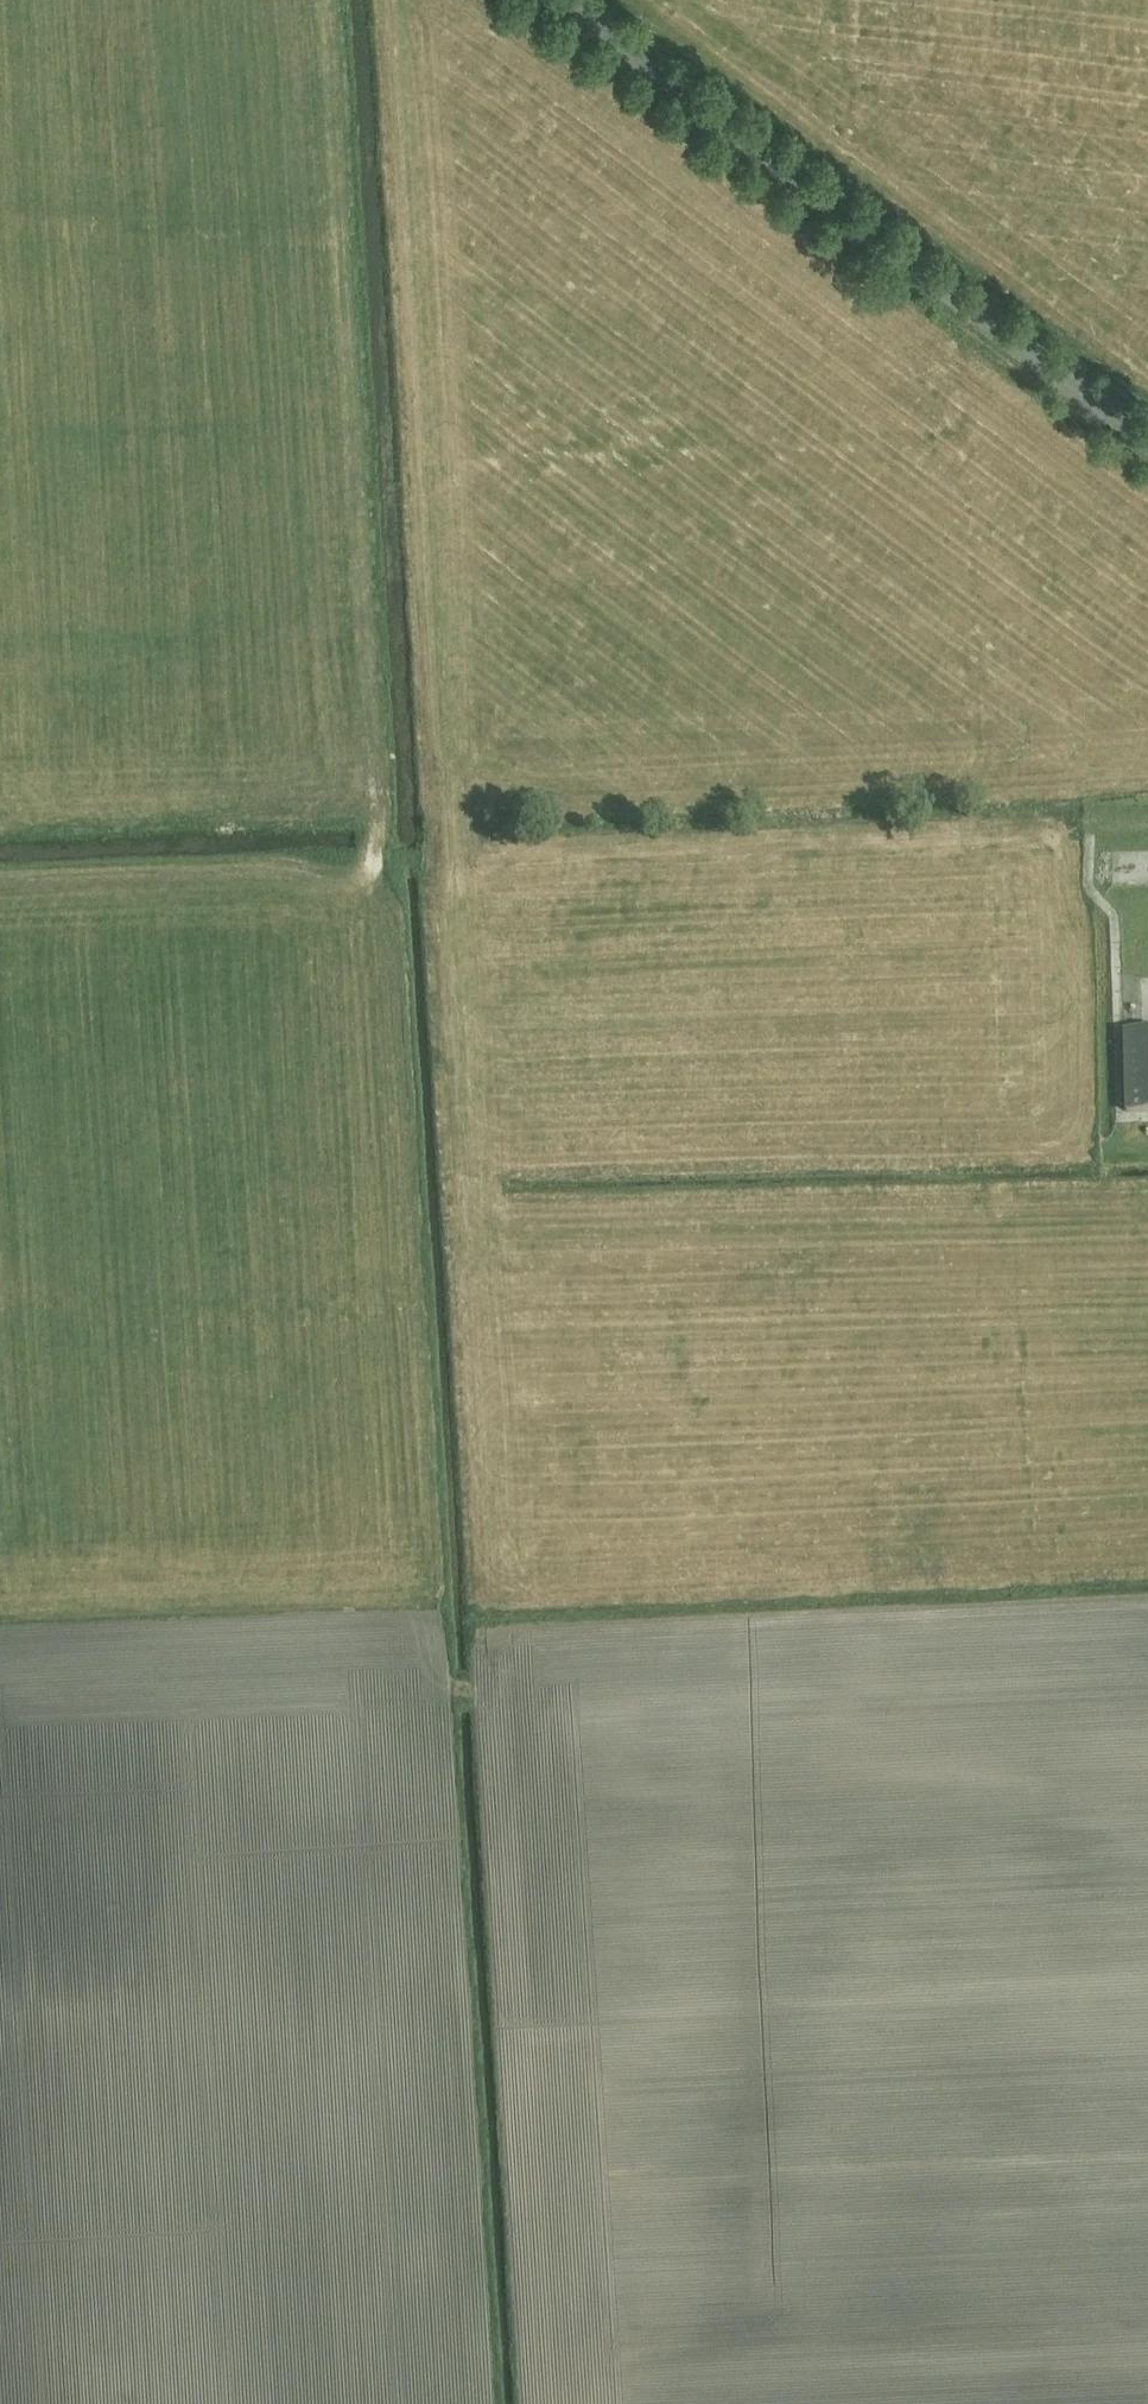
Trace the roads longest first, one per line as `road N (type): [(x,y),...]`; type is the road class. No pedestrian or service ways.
road 1 (unclassified): [(570,0),(1147,435)]

